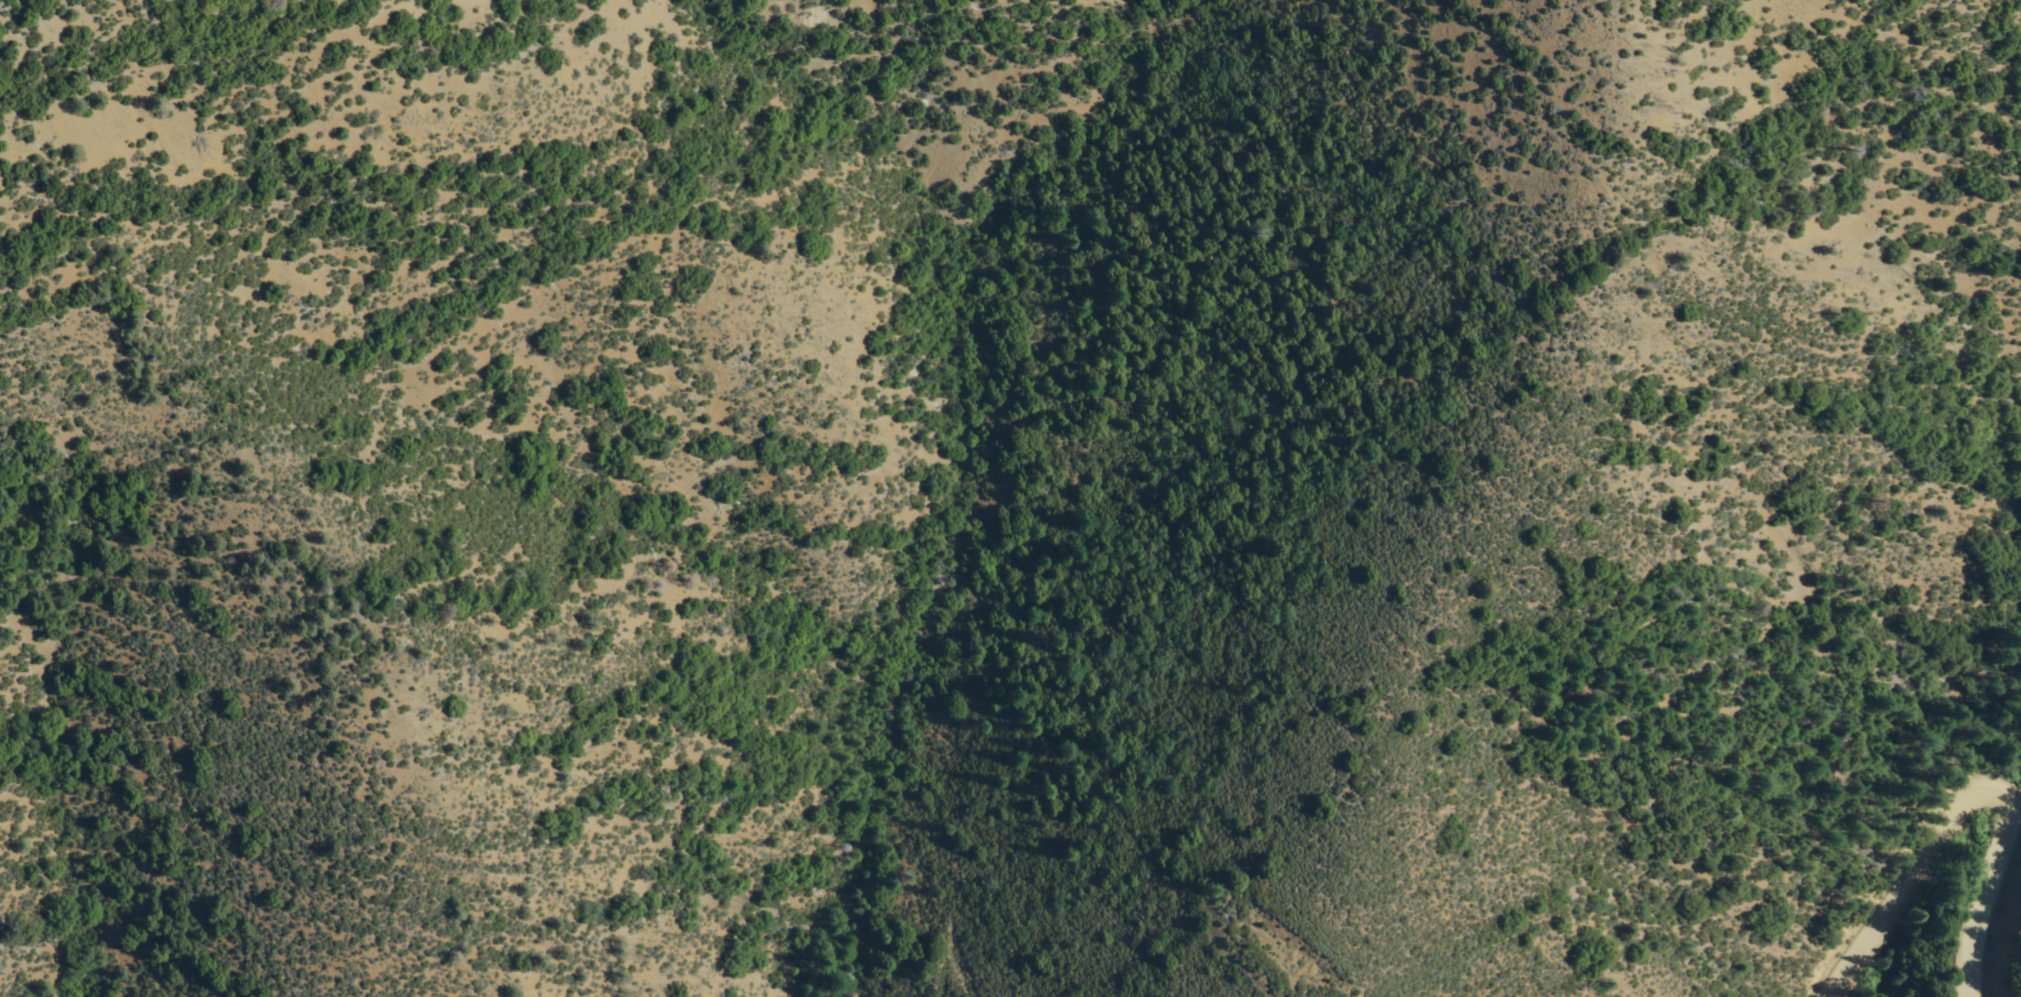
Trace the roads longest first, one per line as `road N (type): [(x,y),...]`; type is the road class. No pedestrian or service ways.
road 1 (tertiary): [(1969,996),(2012,826),(1989,802),(1962,808),(1948,823),(1836,996)]

